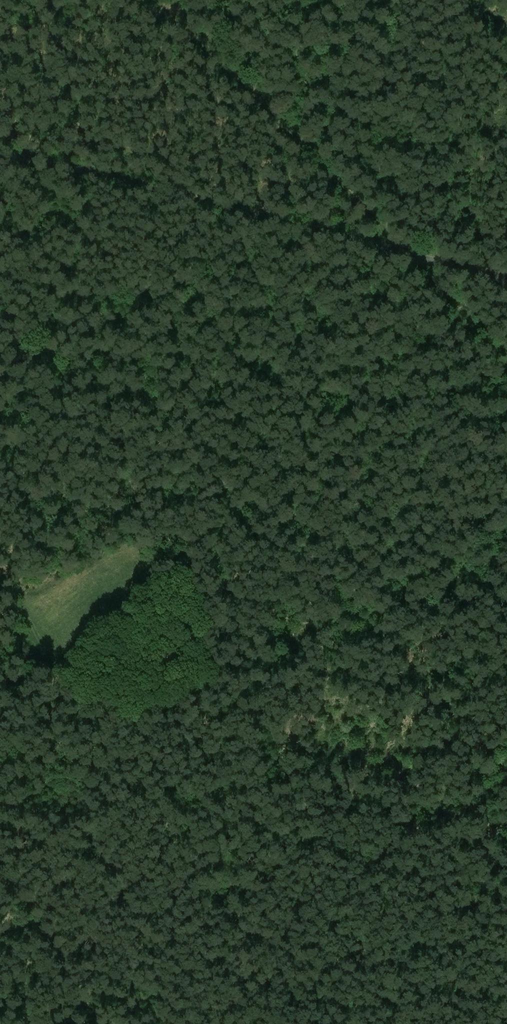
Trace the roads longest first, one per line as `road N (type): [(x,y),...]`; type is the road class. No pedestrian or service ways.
road 1 (residential): [(0,145),(506,280)]

